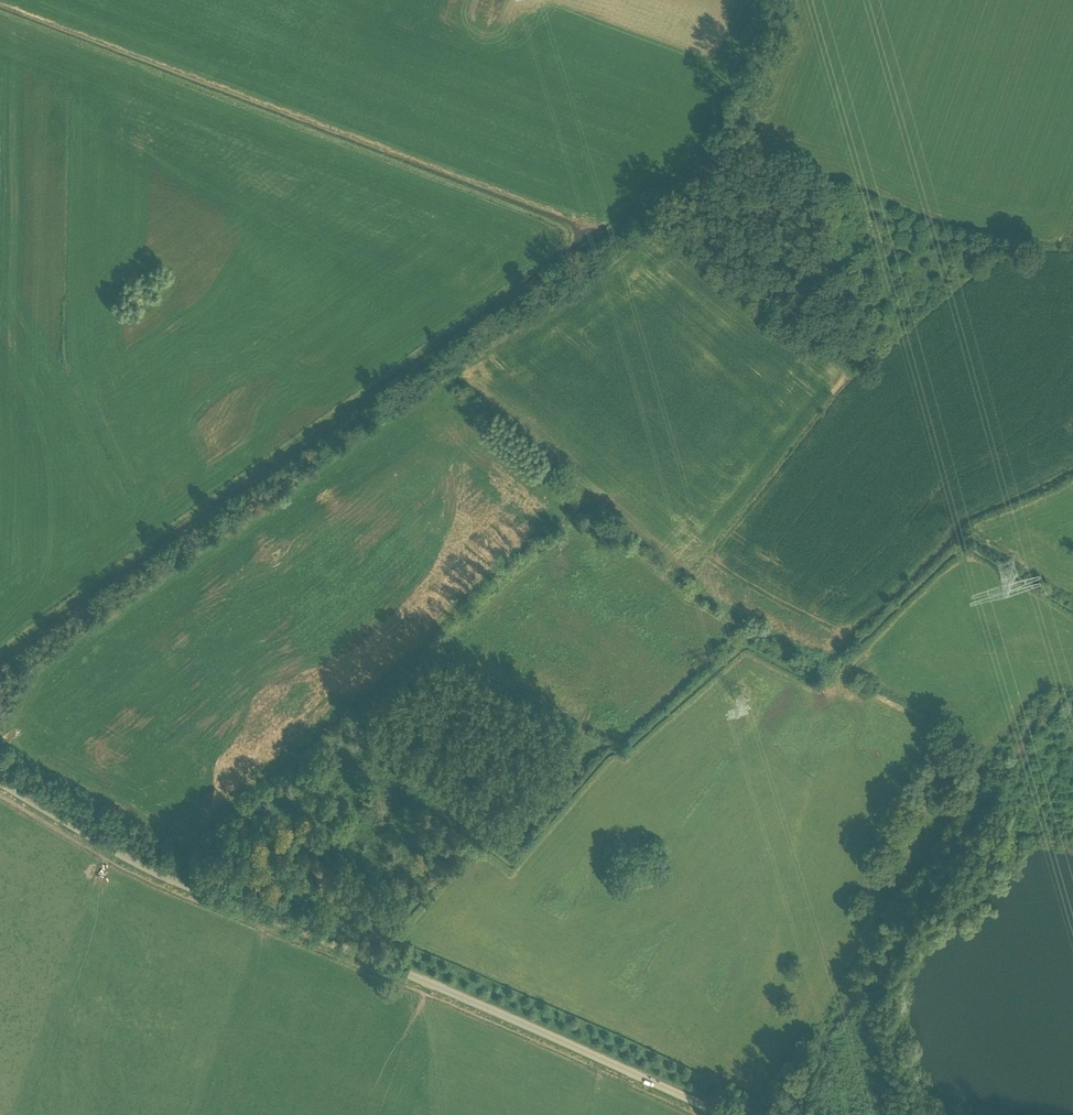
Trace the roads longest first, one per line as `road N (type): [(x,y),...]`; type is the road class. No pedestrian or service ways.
road 1 (unclassified): [(701,1114),(178,887),(0,783)]

